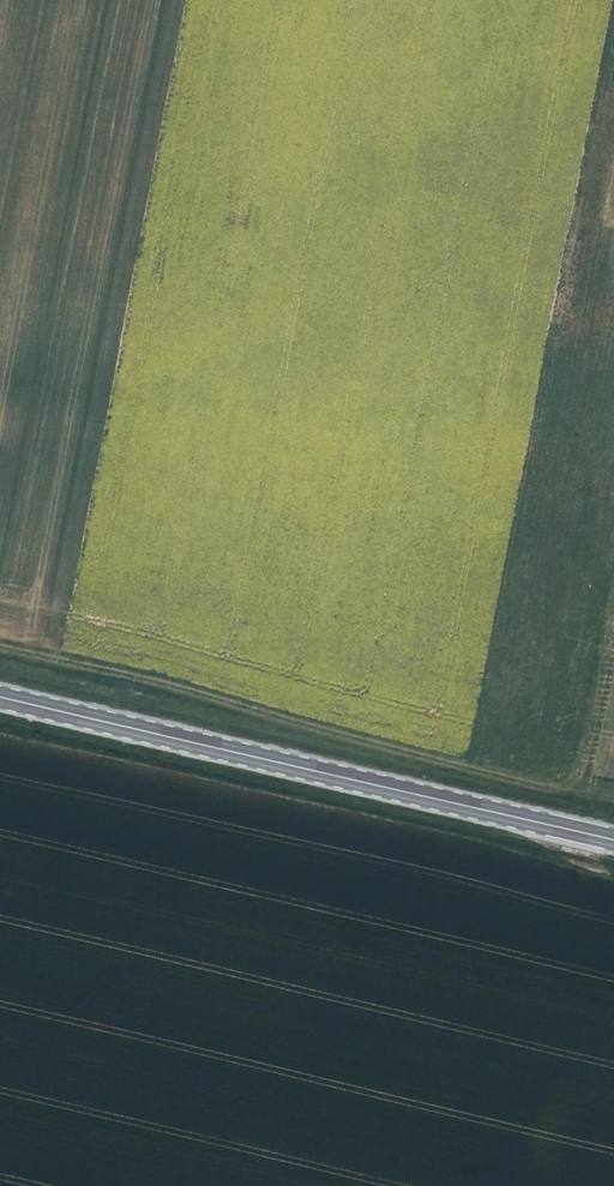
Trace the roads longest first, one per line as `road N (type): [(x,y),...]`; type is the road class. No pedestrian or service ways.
road 1 (primary): [(0,697),(613,840)]

